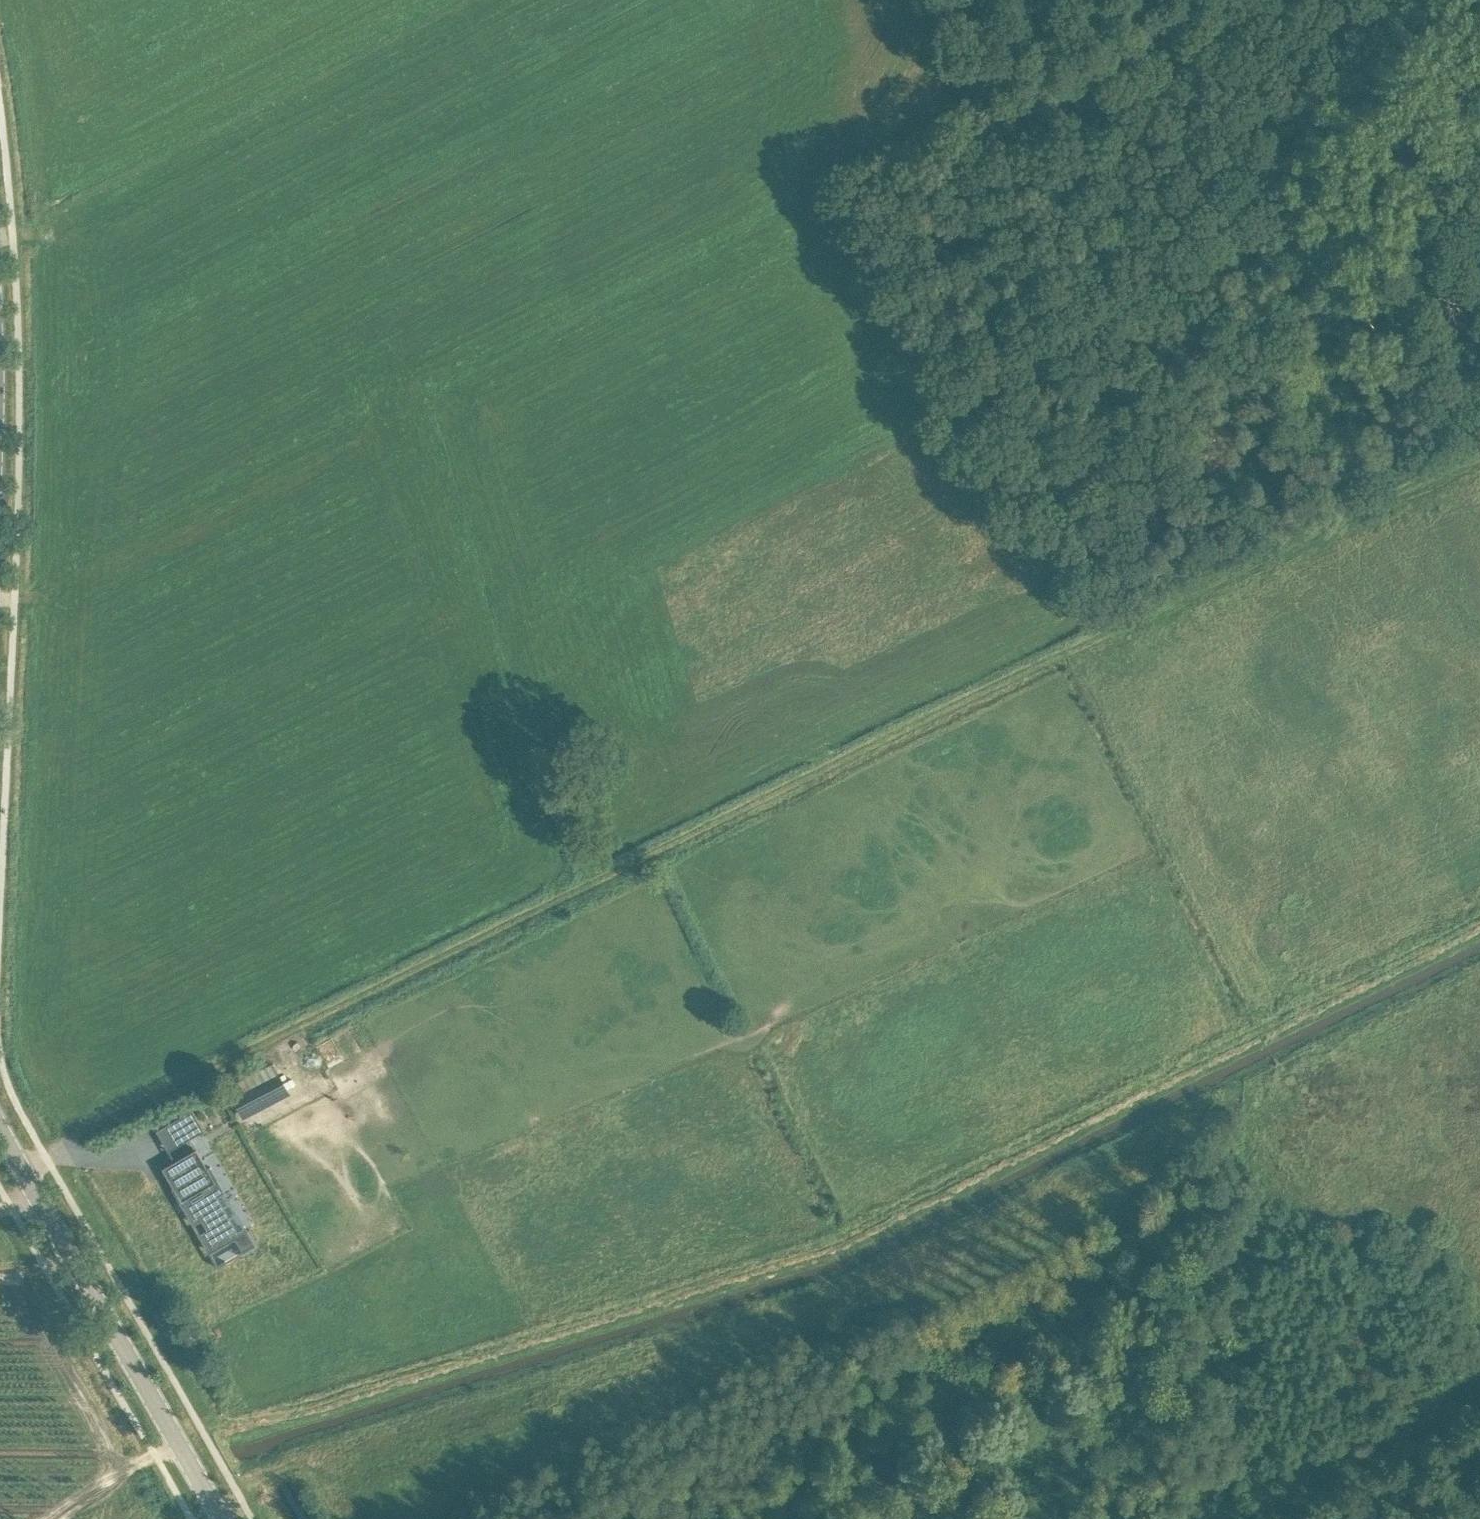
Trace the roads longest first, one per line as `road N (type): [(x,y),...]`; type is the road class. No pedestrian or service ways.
road 1 (tertiary): [(222,1518),(0,1127)]

